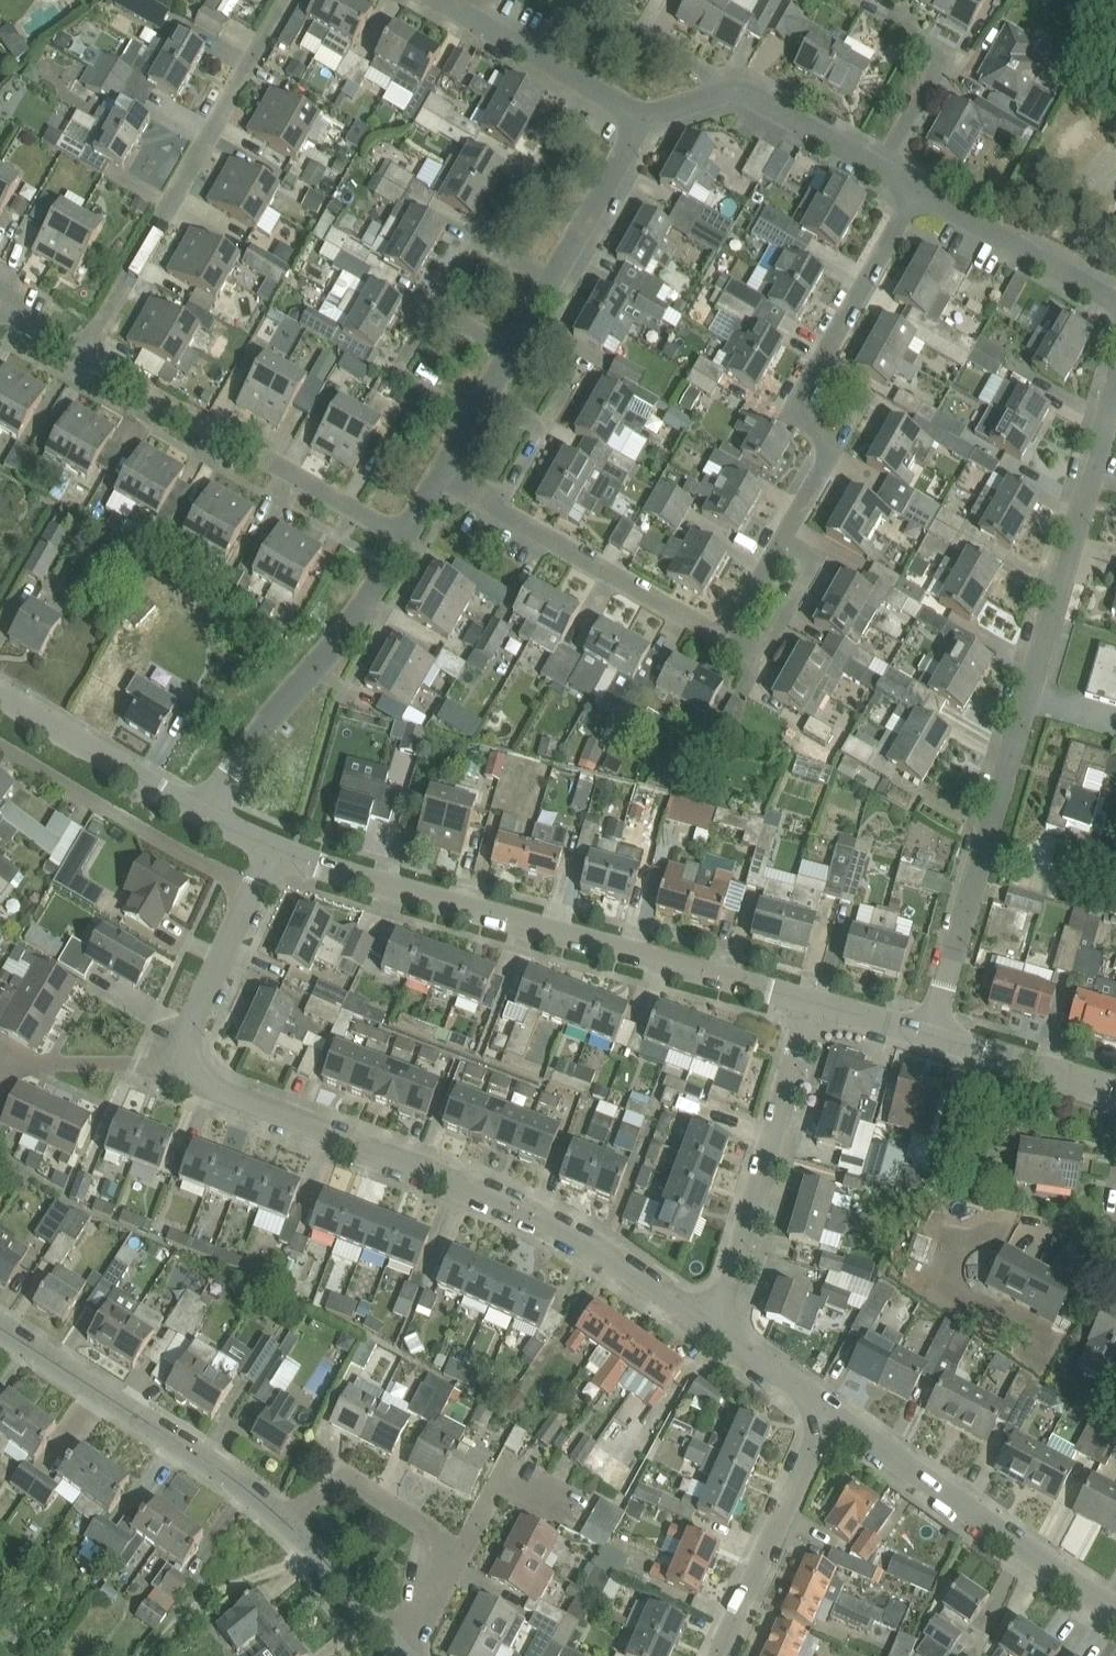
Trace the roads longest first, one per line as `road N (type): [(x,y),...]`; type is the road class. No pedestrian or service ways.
road 1 (residential): [(915,192),(795,412),(833,449),(742,614),(721,634),(441,478)]
road 2 (residential): [(713,1327),(540,1219),(182,1070),(189,1030),(254,893)]
road 3 (residential): [(930,1033),(1115,389)]
road 4 (unclassified): [(809,1001),(274,849)]
road 5 (residential): [(441,478),(535,328),(646,123)]
road 6 (residential): [(85,352),(290,0)]
road 7 (residential): [(404,535),(85,352)]
road 8 (residential): [(284,1521),(226,1474),(0,1326)]
road 9 (residential): [(201,810),(347,631),(404,535)]
road 10 (residential): [(713,1327),(809,1001)]
road 11 (residential): [(1115,1602),(832,1416)]
road 12 (residential): [(393,1643),(446,1568),(437,1532),(349,1476),(284,1521)]
road 13 (residential): [(254,893),(0,745)]
road 14 (residential): [(881,173),(742,88),(646,123)]
road 15 (residential): [(722,1655),(832,1416)]
road 16 (residential): [(646,123),(445,0)]
road 17 (unclassified): [(201,810),(0,691)]
road 18 (residential): [(1115,301),(915,192)]
road 19 (residential): [(881,173),(938,70),(932,31),(886,0)]
road 20 (unclassified): [(1115,1091),(930,1033)]
road 21 (track): [(155,1655),(200,1604),(312,1552)]
road 22 (residential): [(393,1643),(284,1521)]
road 23 (residential): [(832,1416),(713,1327)]
road 24 (unclassified): [(930,1033),(809,1001)]

